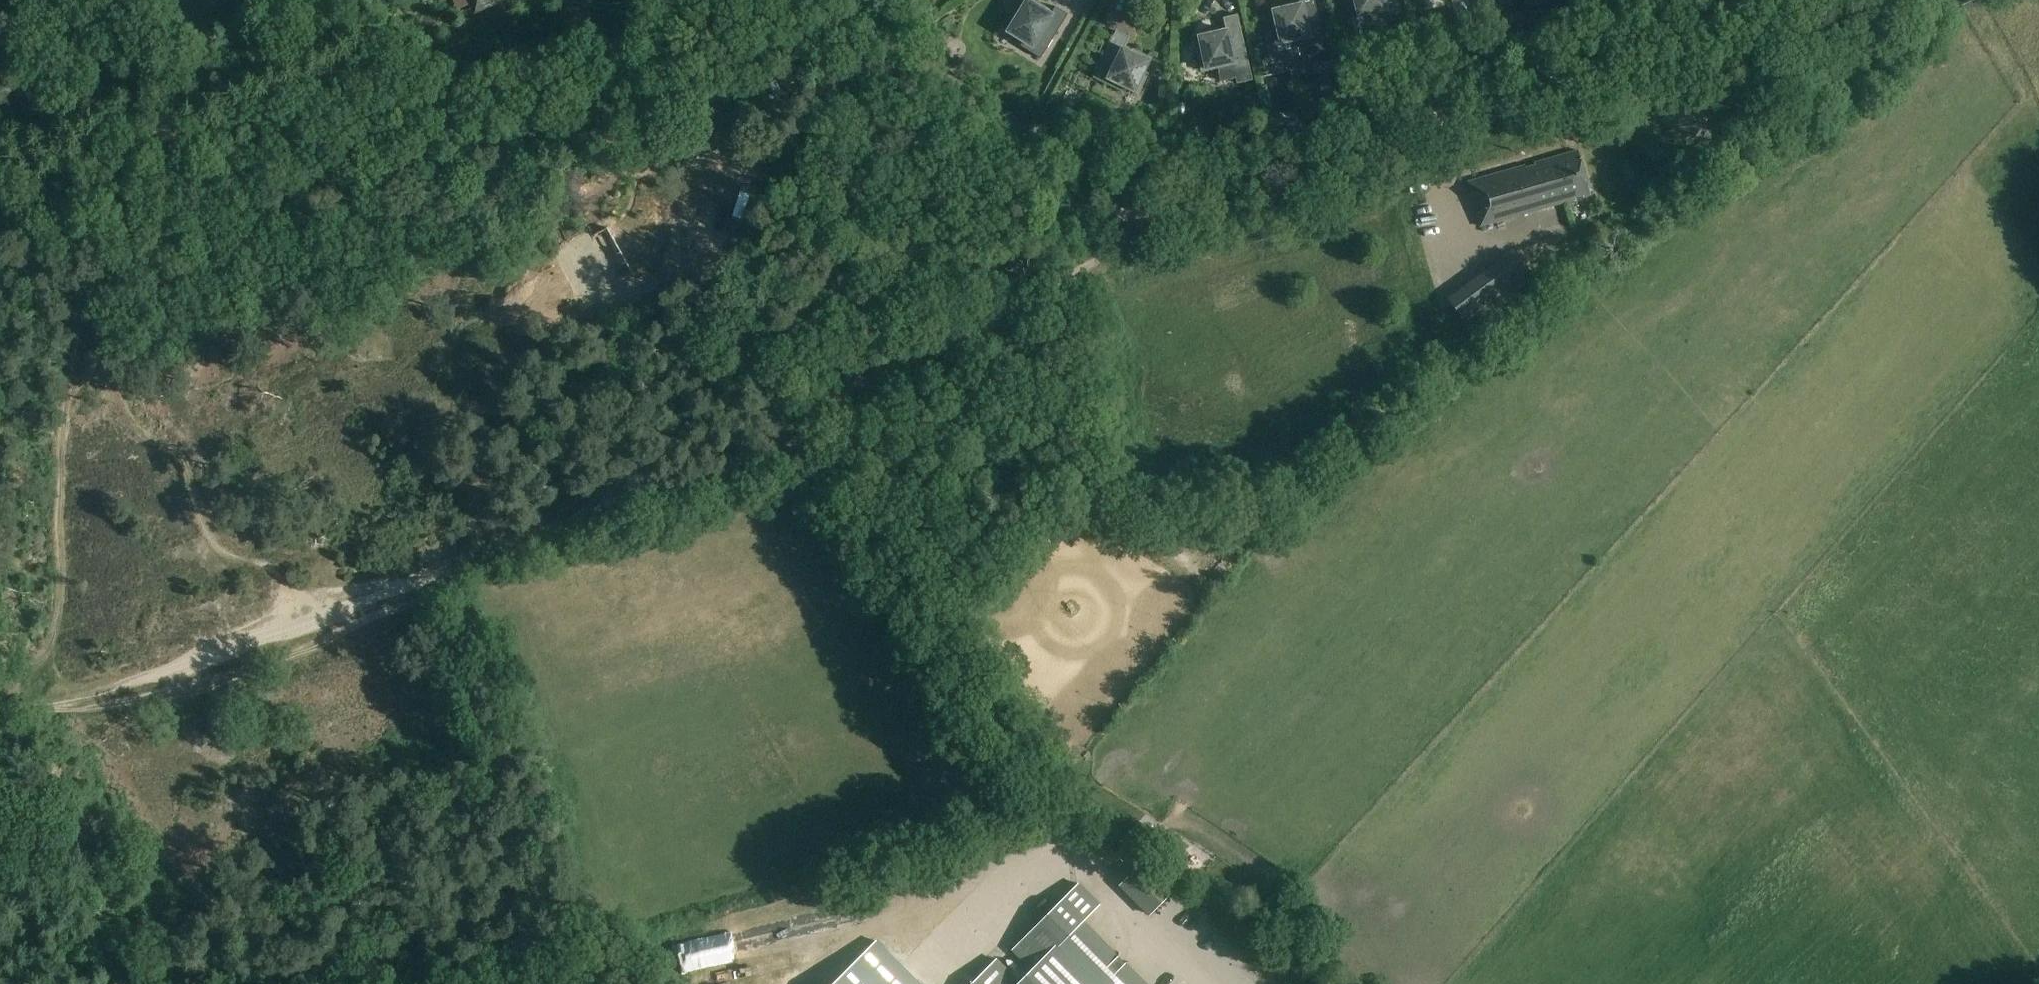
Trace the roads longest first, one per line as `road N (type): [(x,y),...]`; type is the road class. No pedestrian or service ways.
road 1 (unclassified): [(1162,210),(1480,92),(1637,64),(1737,5)]
road 2 (track): [(1048,841),(1011,773),(874,584),(798,449)]
road 3 (residential): [(1162,210),(892,42)]

